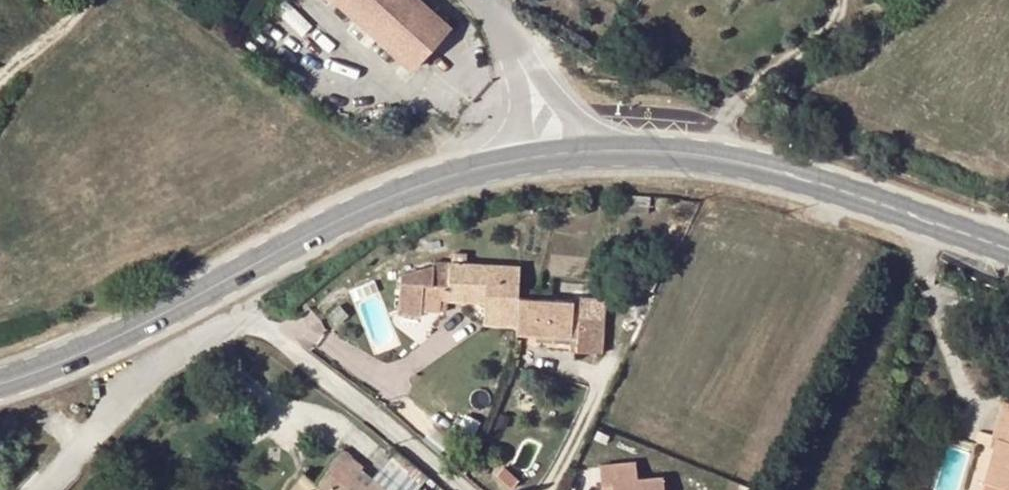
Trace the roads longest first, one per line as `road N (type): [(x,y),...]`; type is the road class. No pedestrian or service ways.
road 1 (secondary): [(528,161),(379,201),(82,354),(0,386)]
road 2 (unclassified): [(36,489),(209,333),(235,321),(274,328),(468,489)]
road 3 (secondary): [(1008,246),(776,172),(665,154),(583,155)]
road 4 (unclassified): [(583,155),(568,113),(509,44)]

